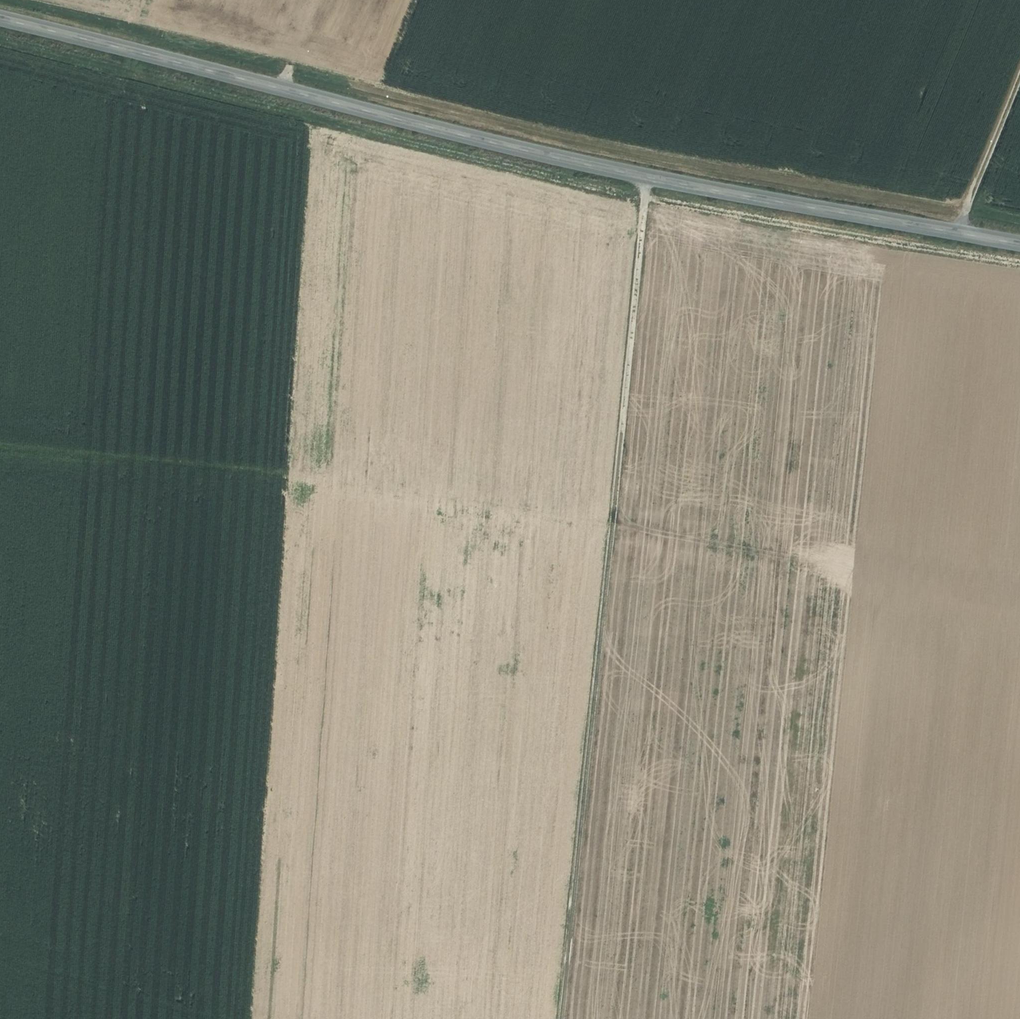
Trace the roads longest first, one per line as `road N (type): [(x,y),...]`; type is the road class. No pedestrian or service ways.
road 1 (secondary): [(1019,243),(649,178),(0,18)]
road 2 (track): [(649,178),(561,1018)]
road 3 (track): [(959,232),(1019,80)]

